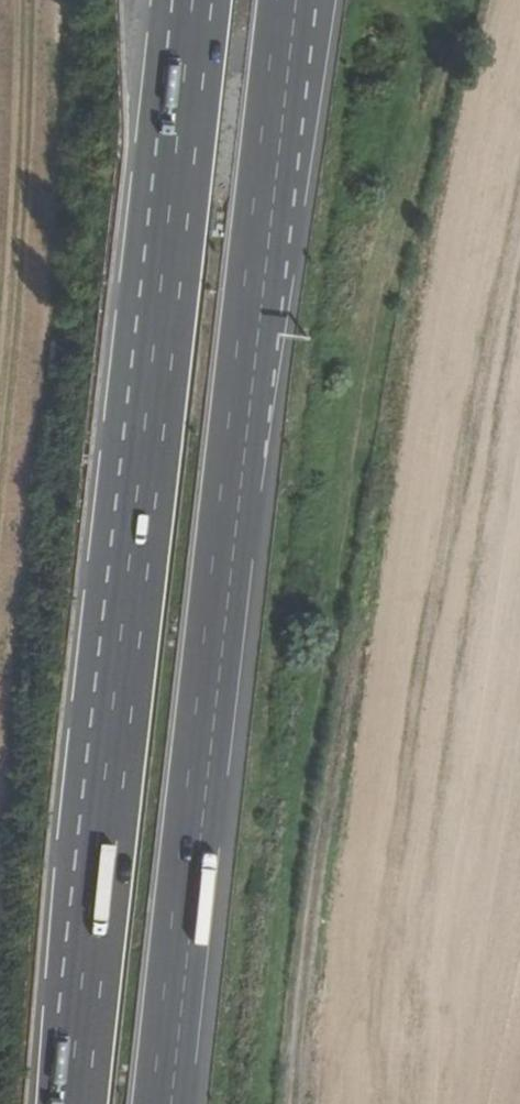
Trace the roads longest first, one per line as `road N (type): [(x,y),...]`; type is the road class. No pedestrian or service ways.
road 1 (motorway): [(162,1103),(288,0)]
road 2 (motorway): [(196,0),(75,1103)]

